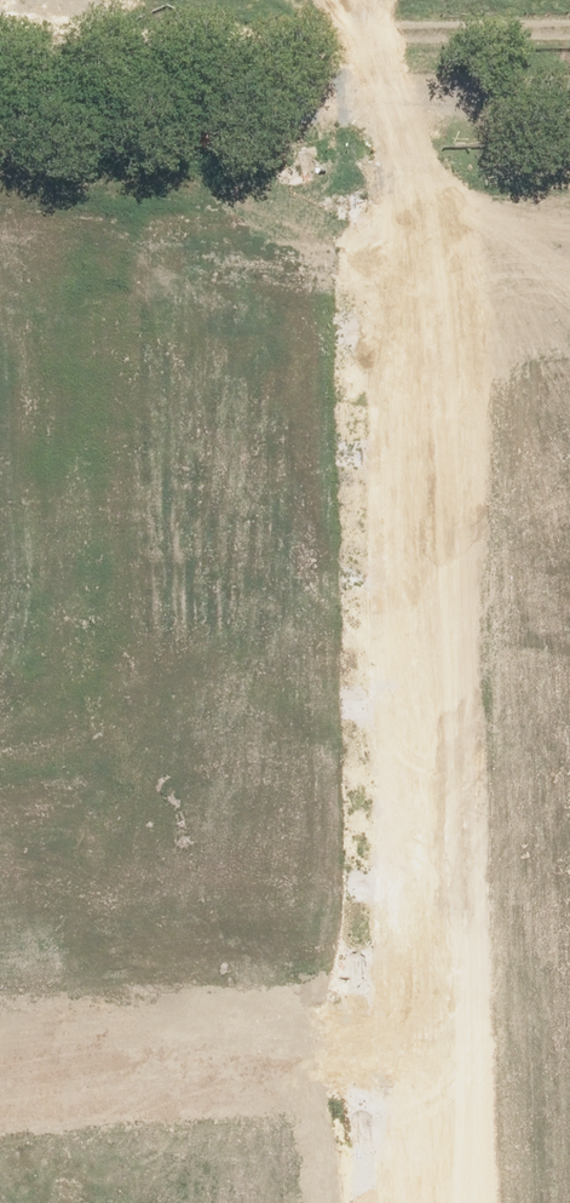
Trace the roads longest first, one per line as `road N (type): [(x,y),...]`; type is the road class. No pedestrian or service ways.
road 1 (unknown): [(392,1202),(368,0)]
road 2 (track): [(0,104),(569,110)]
road 3 (unknown): [(0,1024),(388,1000)]

